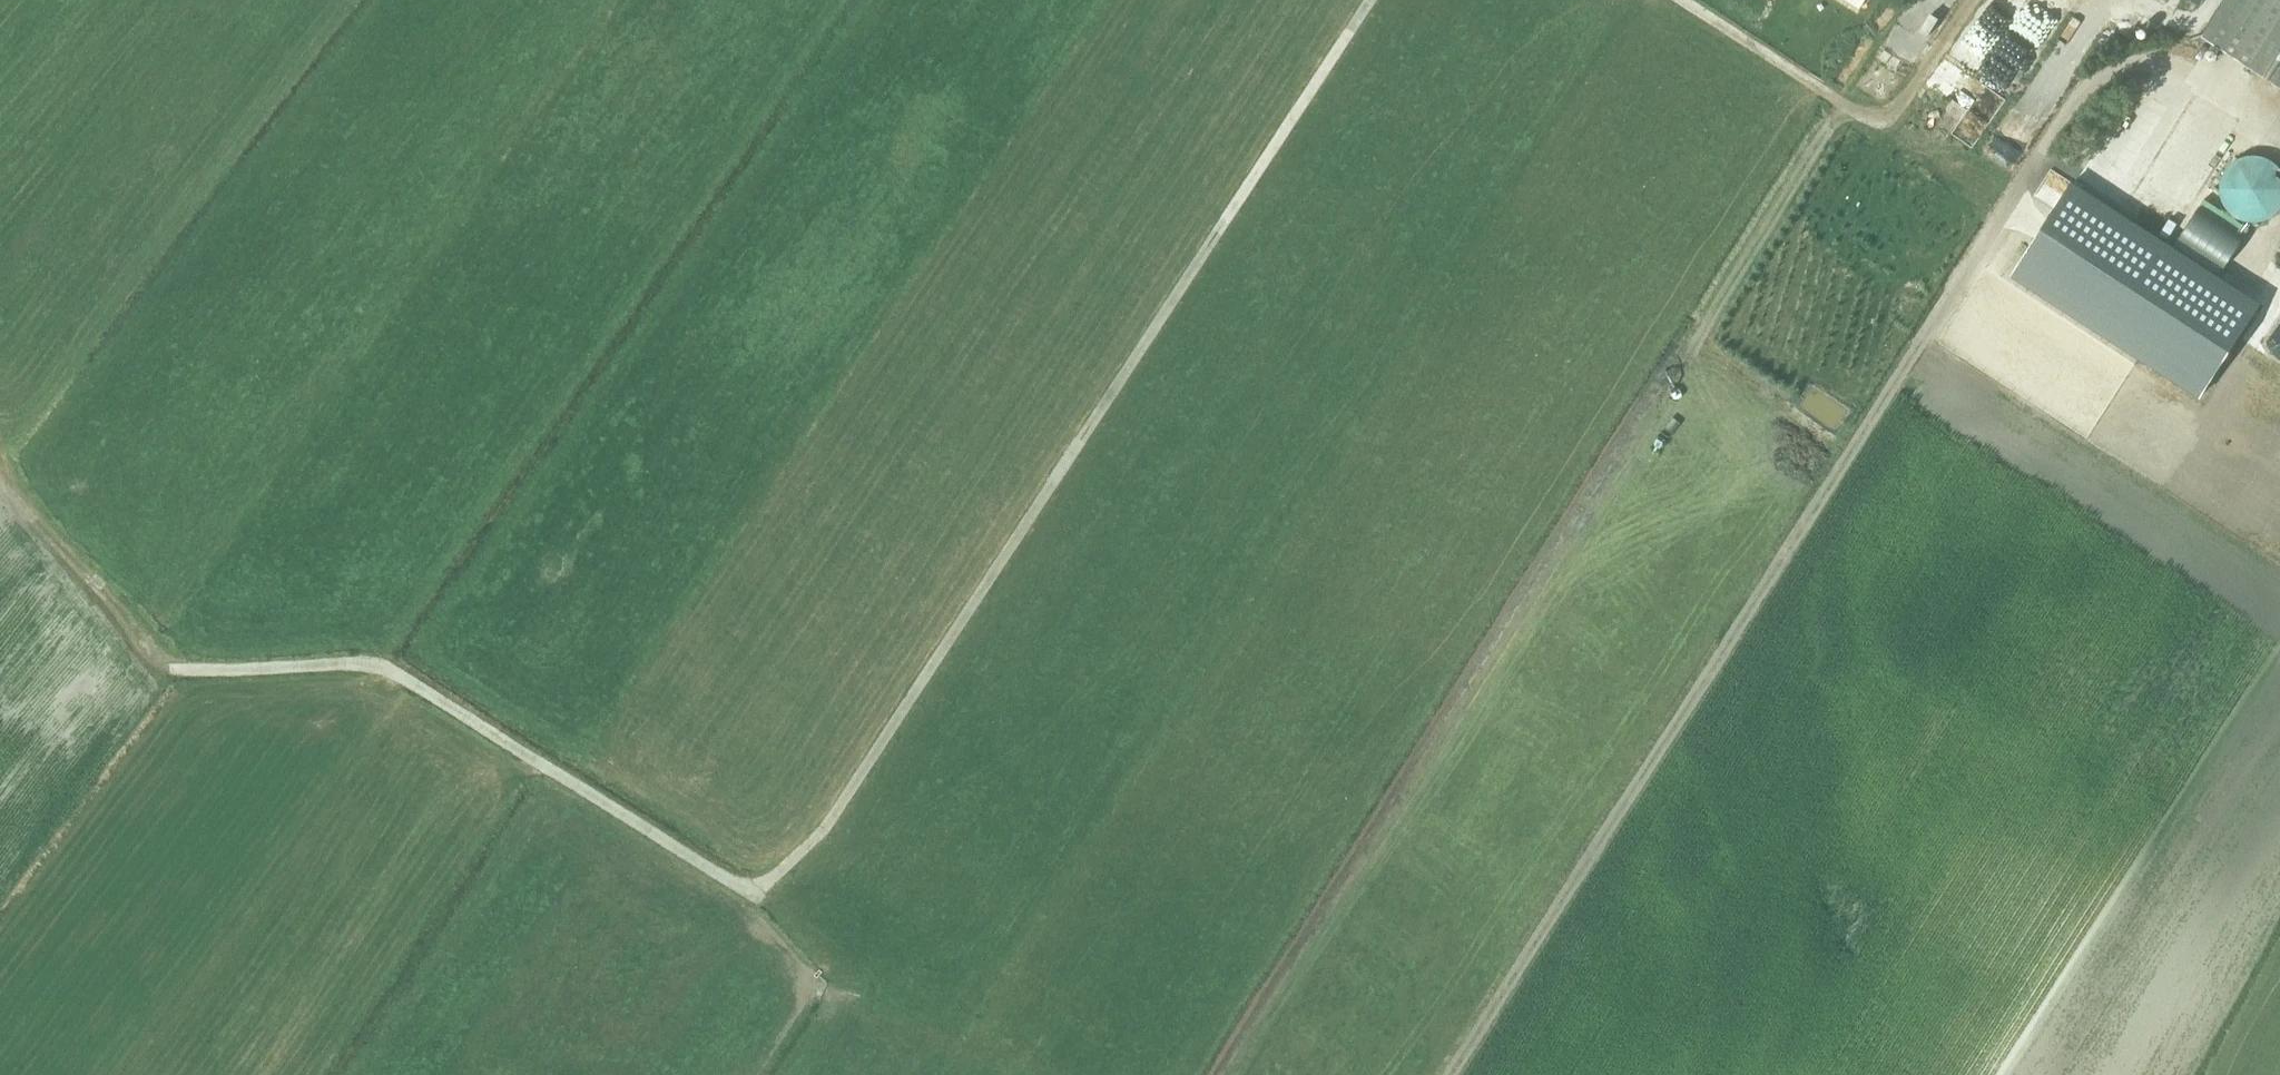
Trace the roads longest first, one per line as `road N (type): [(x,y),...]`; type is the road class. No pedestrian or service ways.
road 1 (track): [(1447,1074),(2143,3),(2201,24),(2216,0)]
road 2 (track): [(1372,0),(823,833),(755,889)]
road 3 (track): [(755,889),(388,667),(161,662),(0,462)]
road 4 (track): [(755,889),(1022,1074)]

